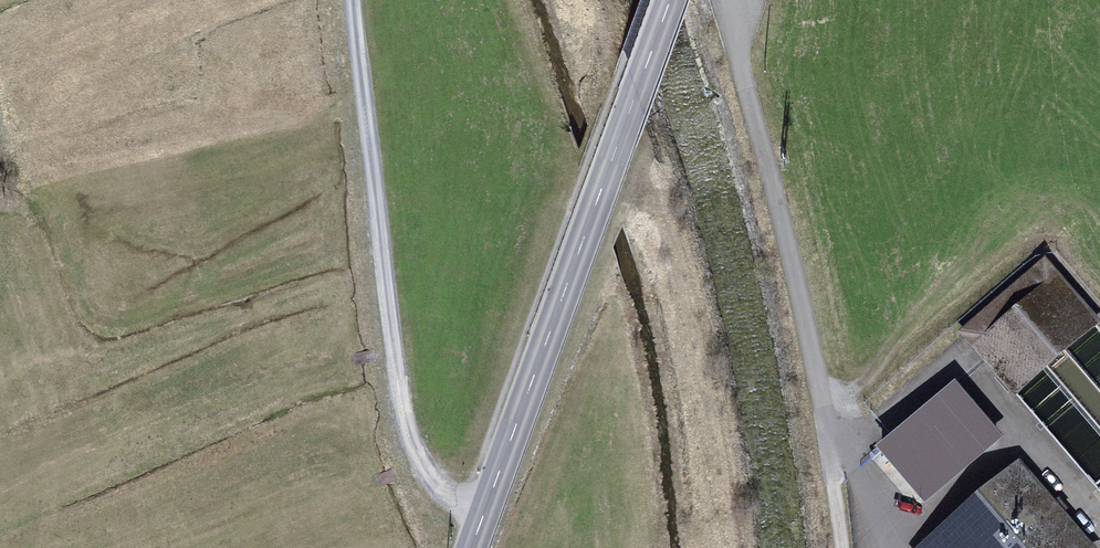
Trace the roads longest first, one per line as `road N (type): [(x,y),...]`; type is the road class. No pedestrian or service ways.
road 1 (secondary): [(471,547),(669,0)]
road 2 (track): [(730,0),(863,547)]
road 3 (track): [(352,0),(406,420),(440,486),(486,506)]

